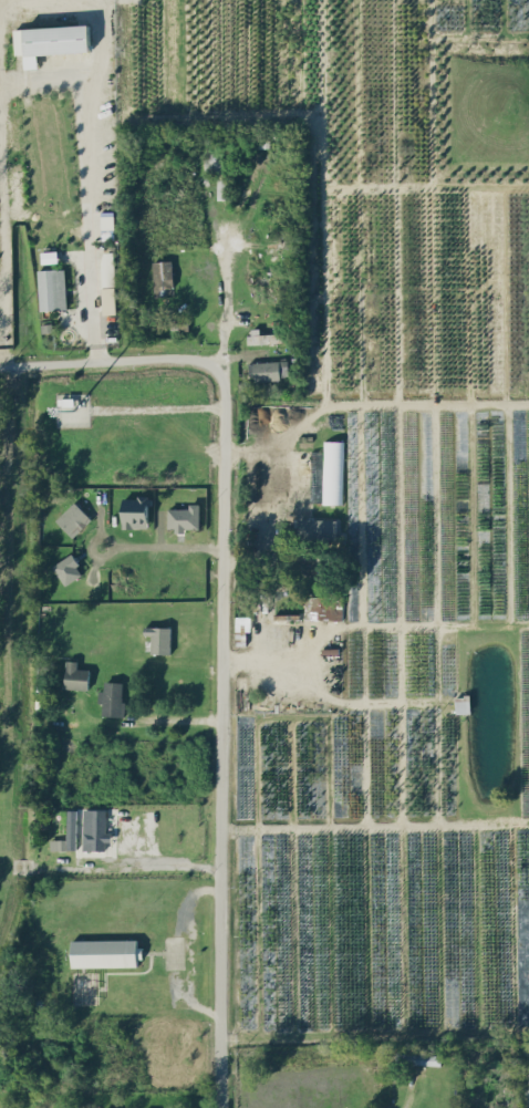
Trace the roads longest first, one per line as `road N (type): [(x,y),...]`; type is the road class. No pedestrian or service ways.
road 1 (residential): [(0,364),(162,355),(195,358),(221,372),(222,1107)]

